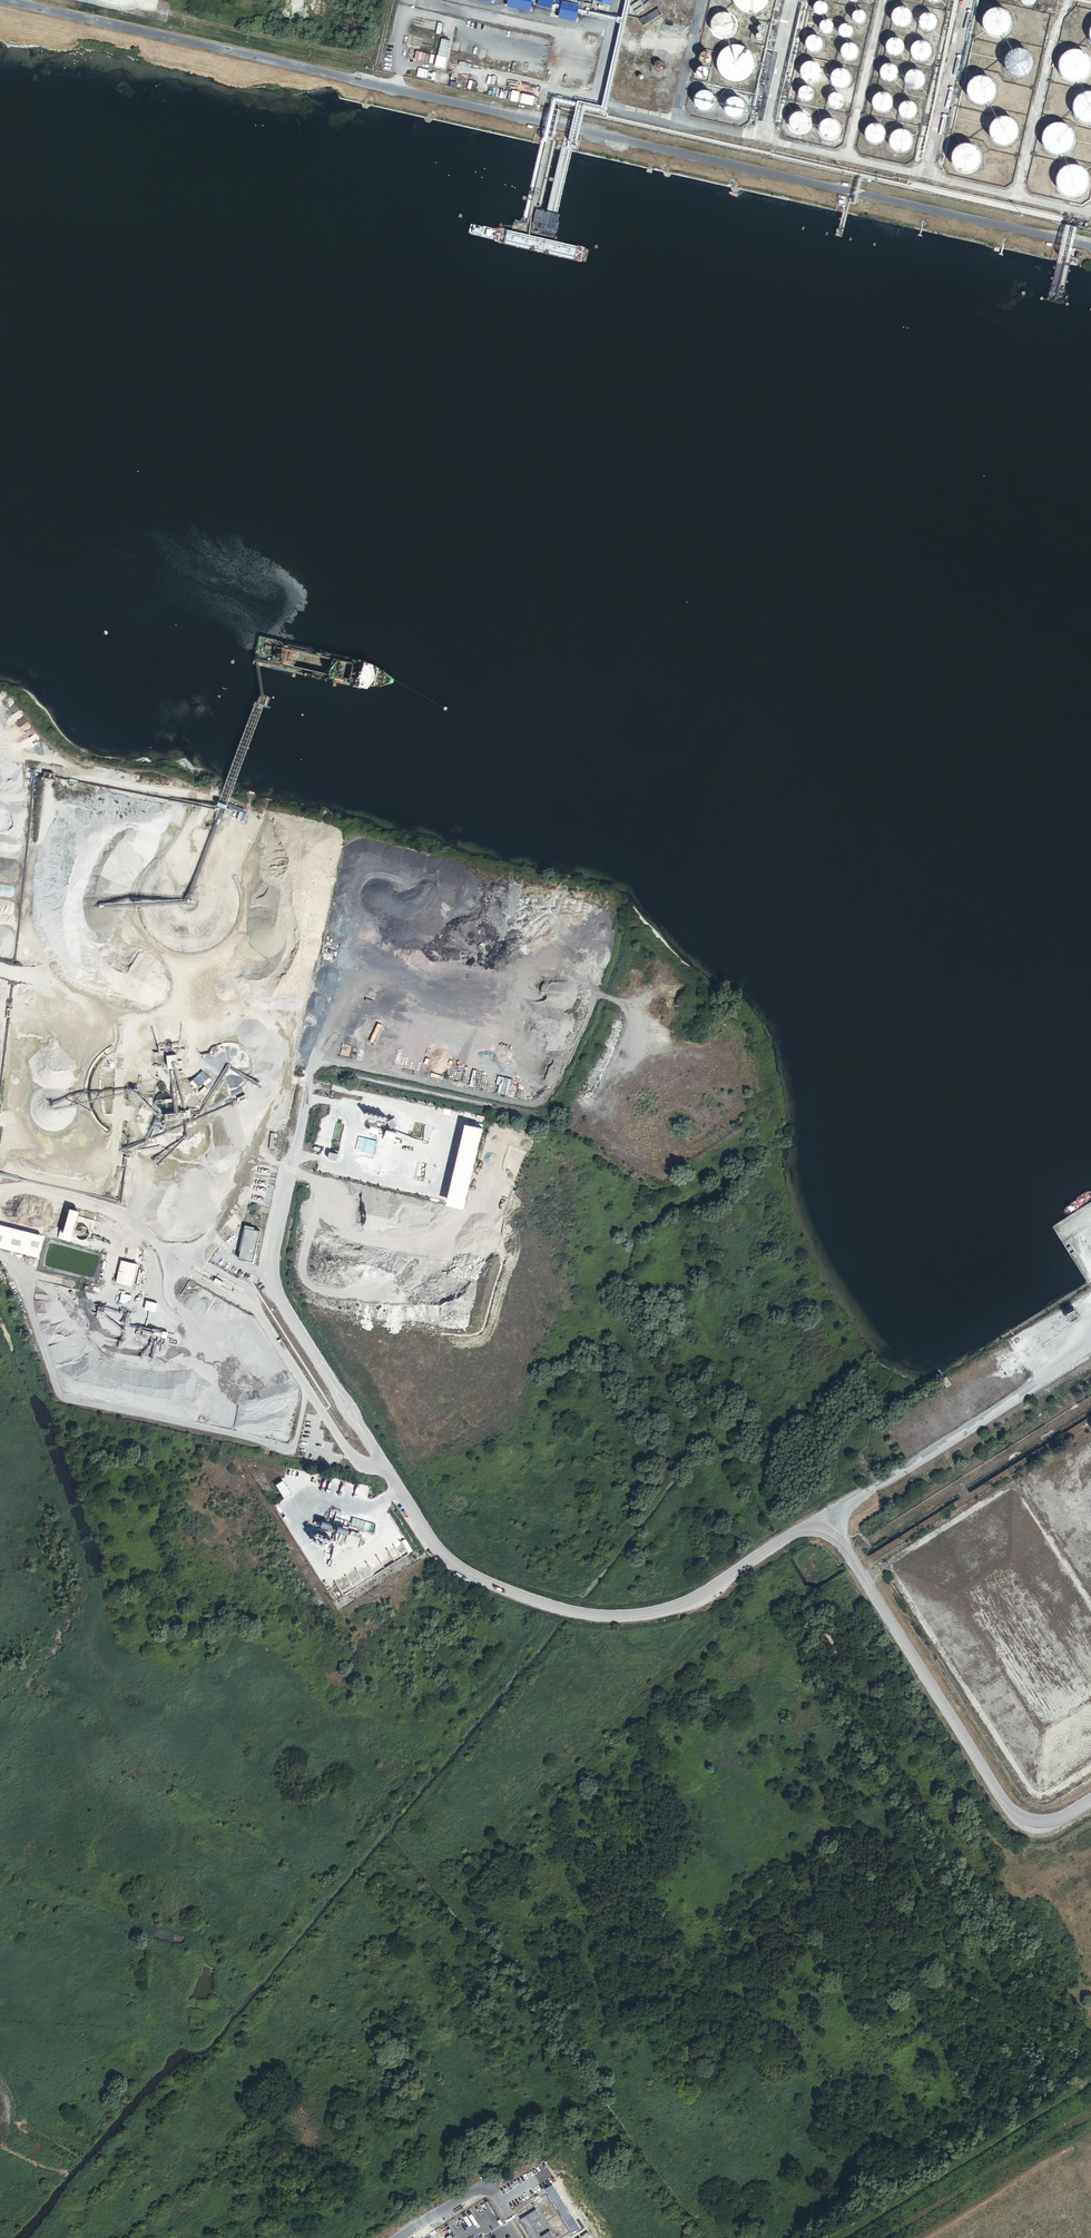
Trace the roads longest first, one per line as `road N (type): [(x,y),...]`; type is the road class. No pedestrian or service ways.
road 1 (unclassified): [(320,1053),(263,1282),(440,1554),(474,1579),(534,1603),(638,1616),(690,1603),(798,1532),(825,1529),(1013,1812),(1039,1821),(1090,1798)]
road 2 (unclassified): [(11,0),(1090,244)]

